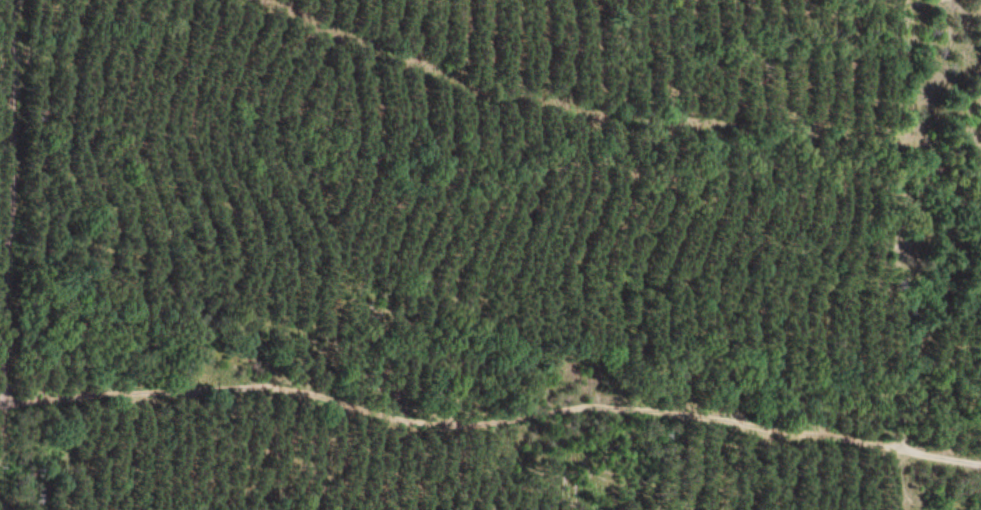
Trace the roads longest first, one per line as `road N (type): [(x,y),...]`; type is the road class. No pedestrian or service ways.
road 1 (track): [(980,471),(587,407),(458,427),(286,383),(0,411)]
road 2 (track): [(278,0),(477,100),(980,175)]

